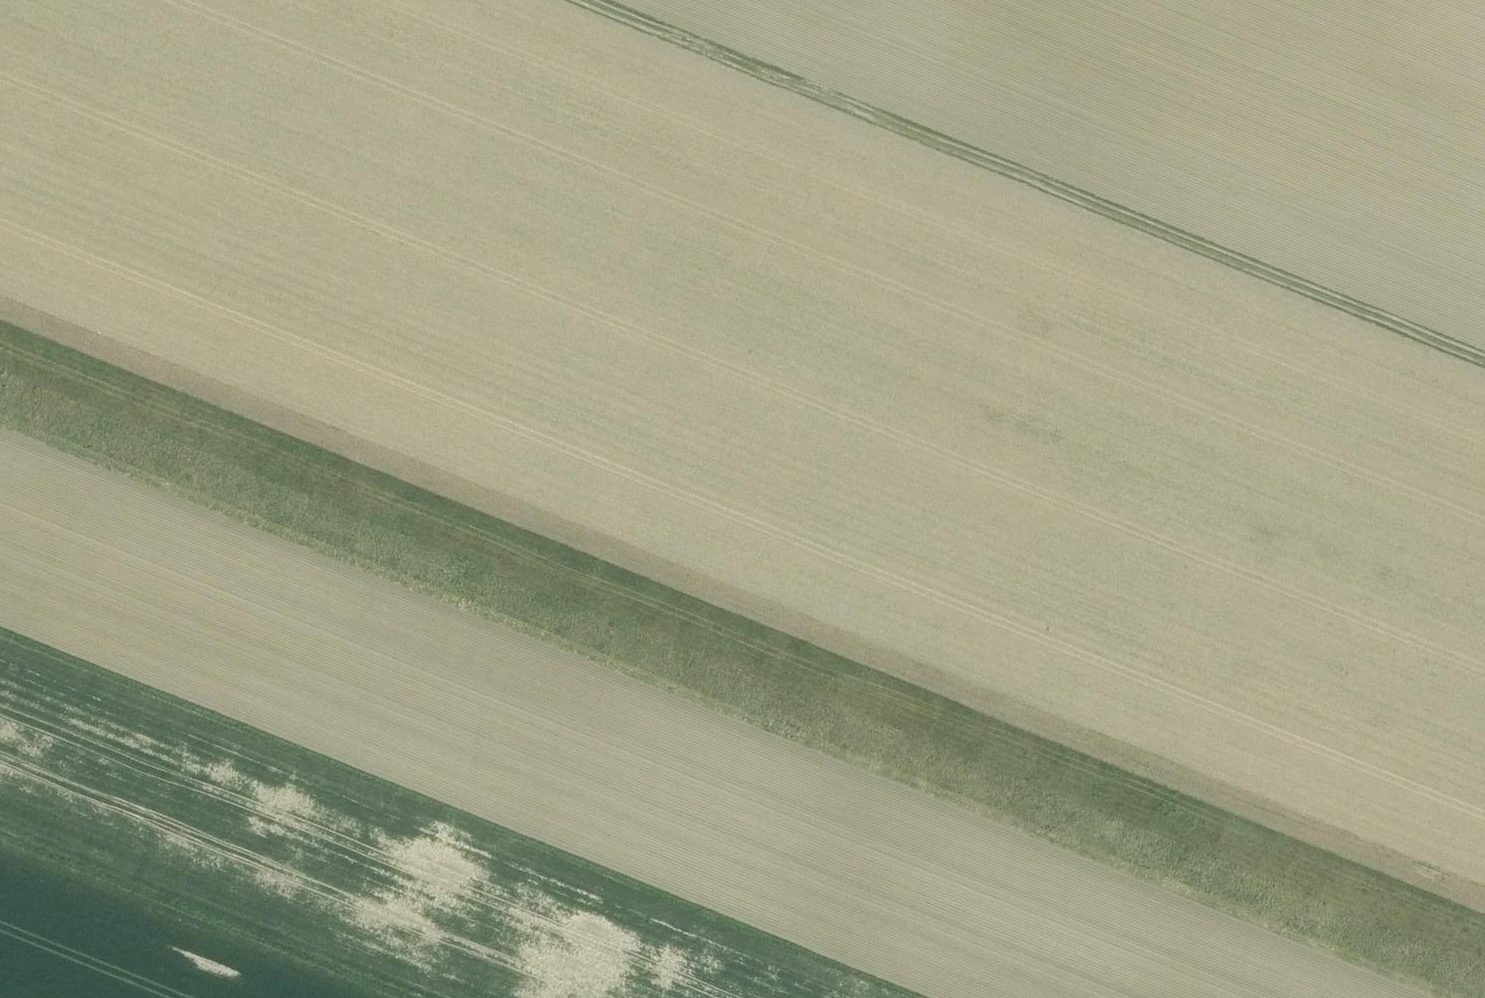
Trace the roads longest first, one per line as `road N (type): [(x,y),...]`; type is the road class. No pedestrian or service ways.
road 1 (track): [(1484,355),(597,0)]

